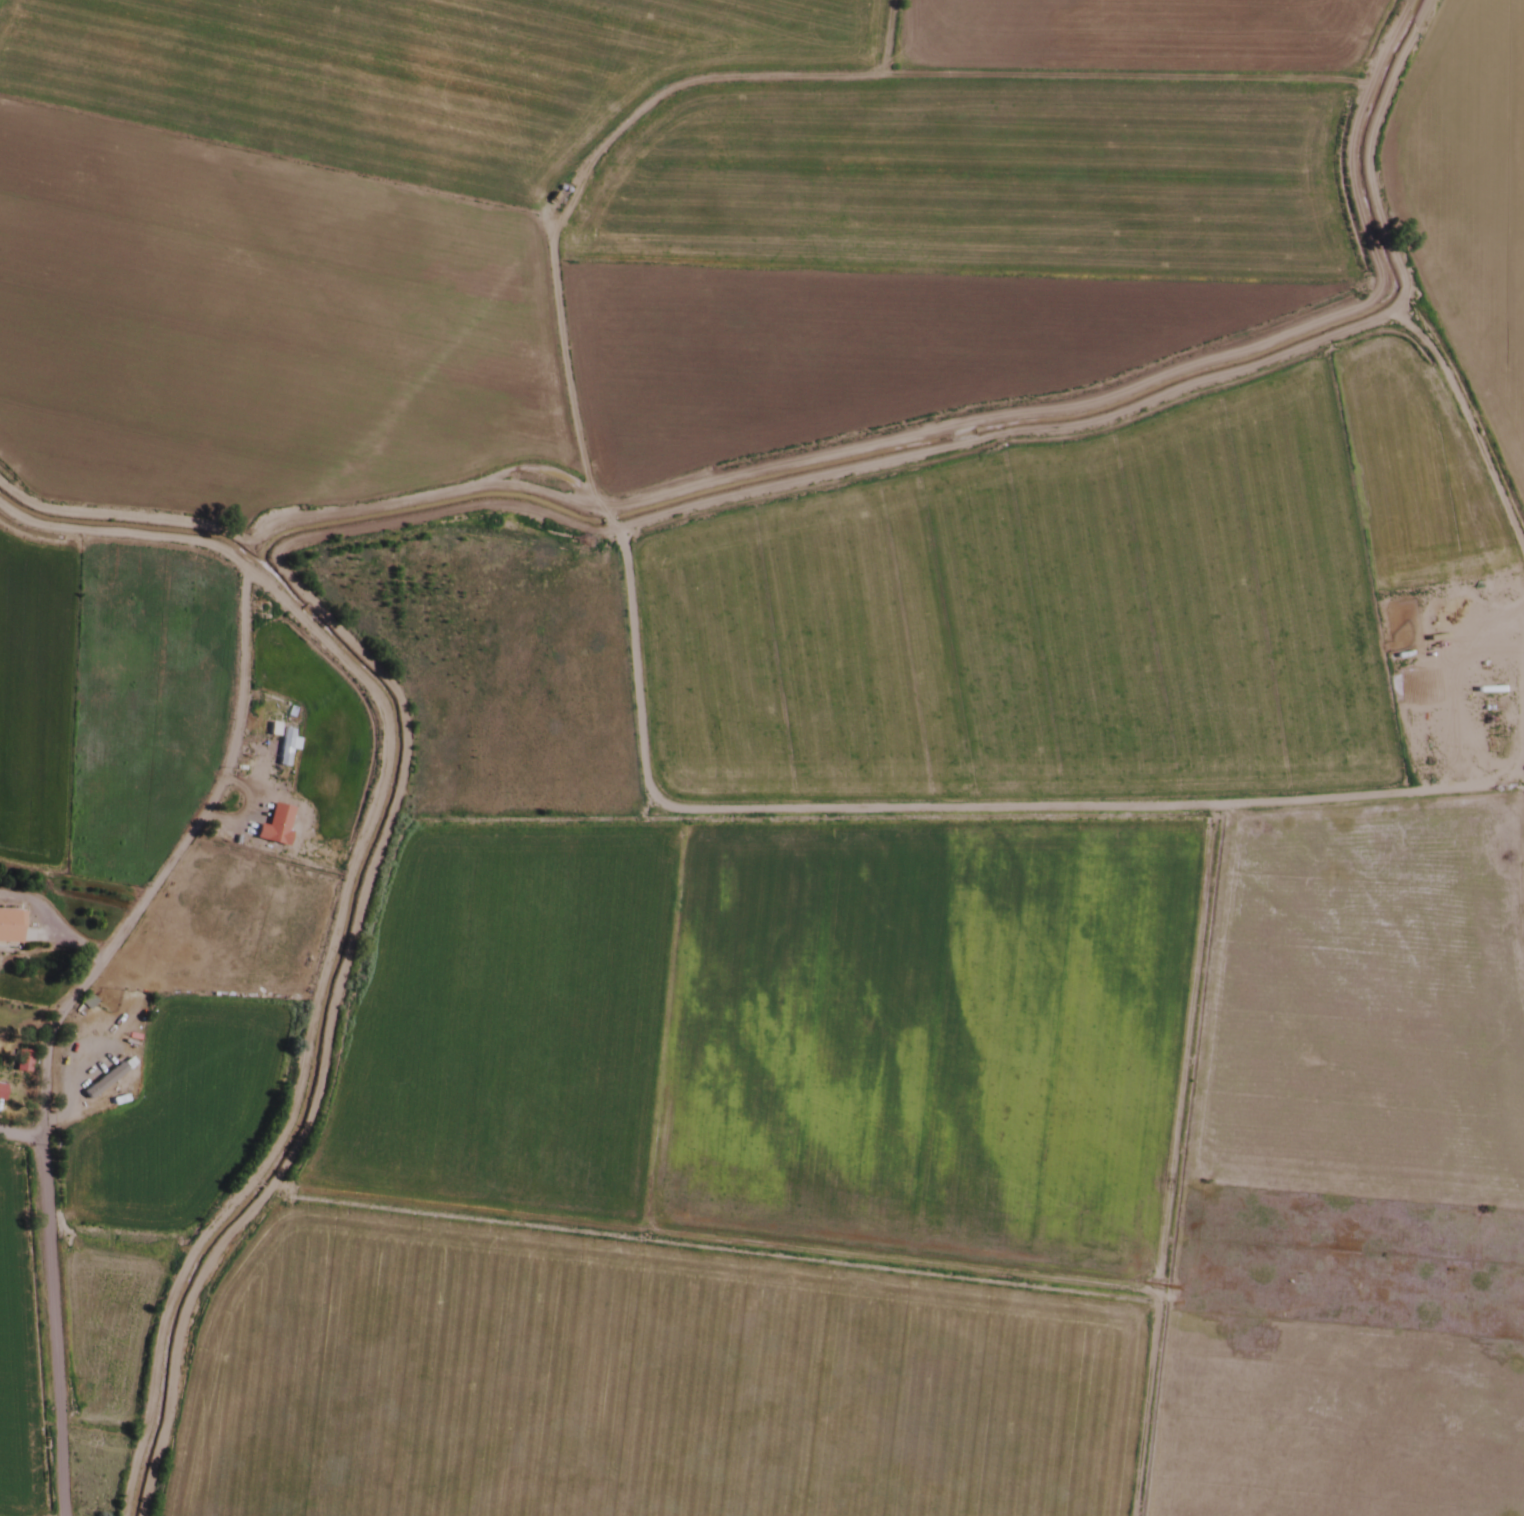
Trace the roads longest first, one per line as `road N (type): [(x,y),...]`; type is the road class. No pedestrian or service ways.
road 1 (residential): [(56,1515),(30,1140)]

